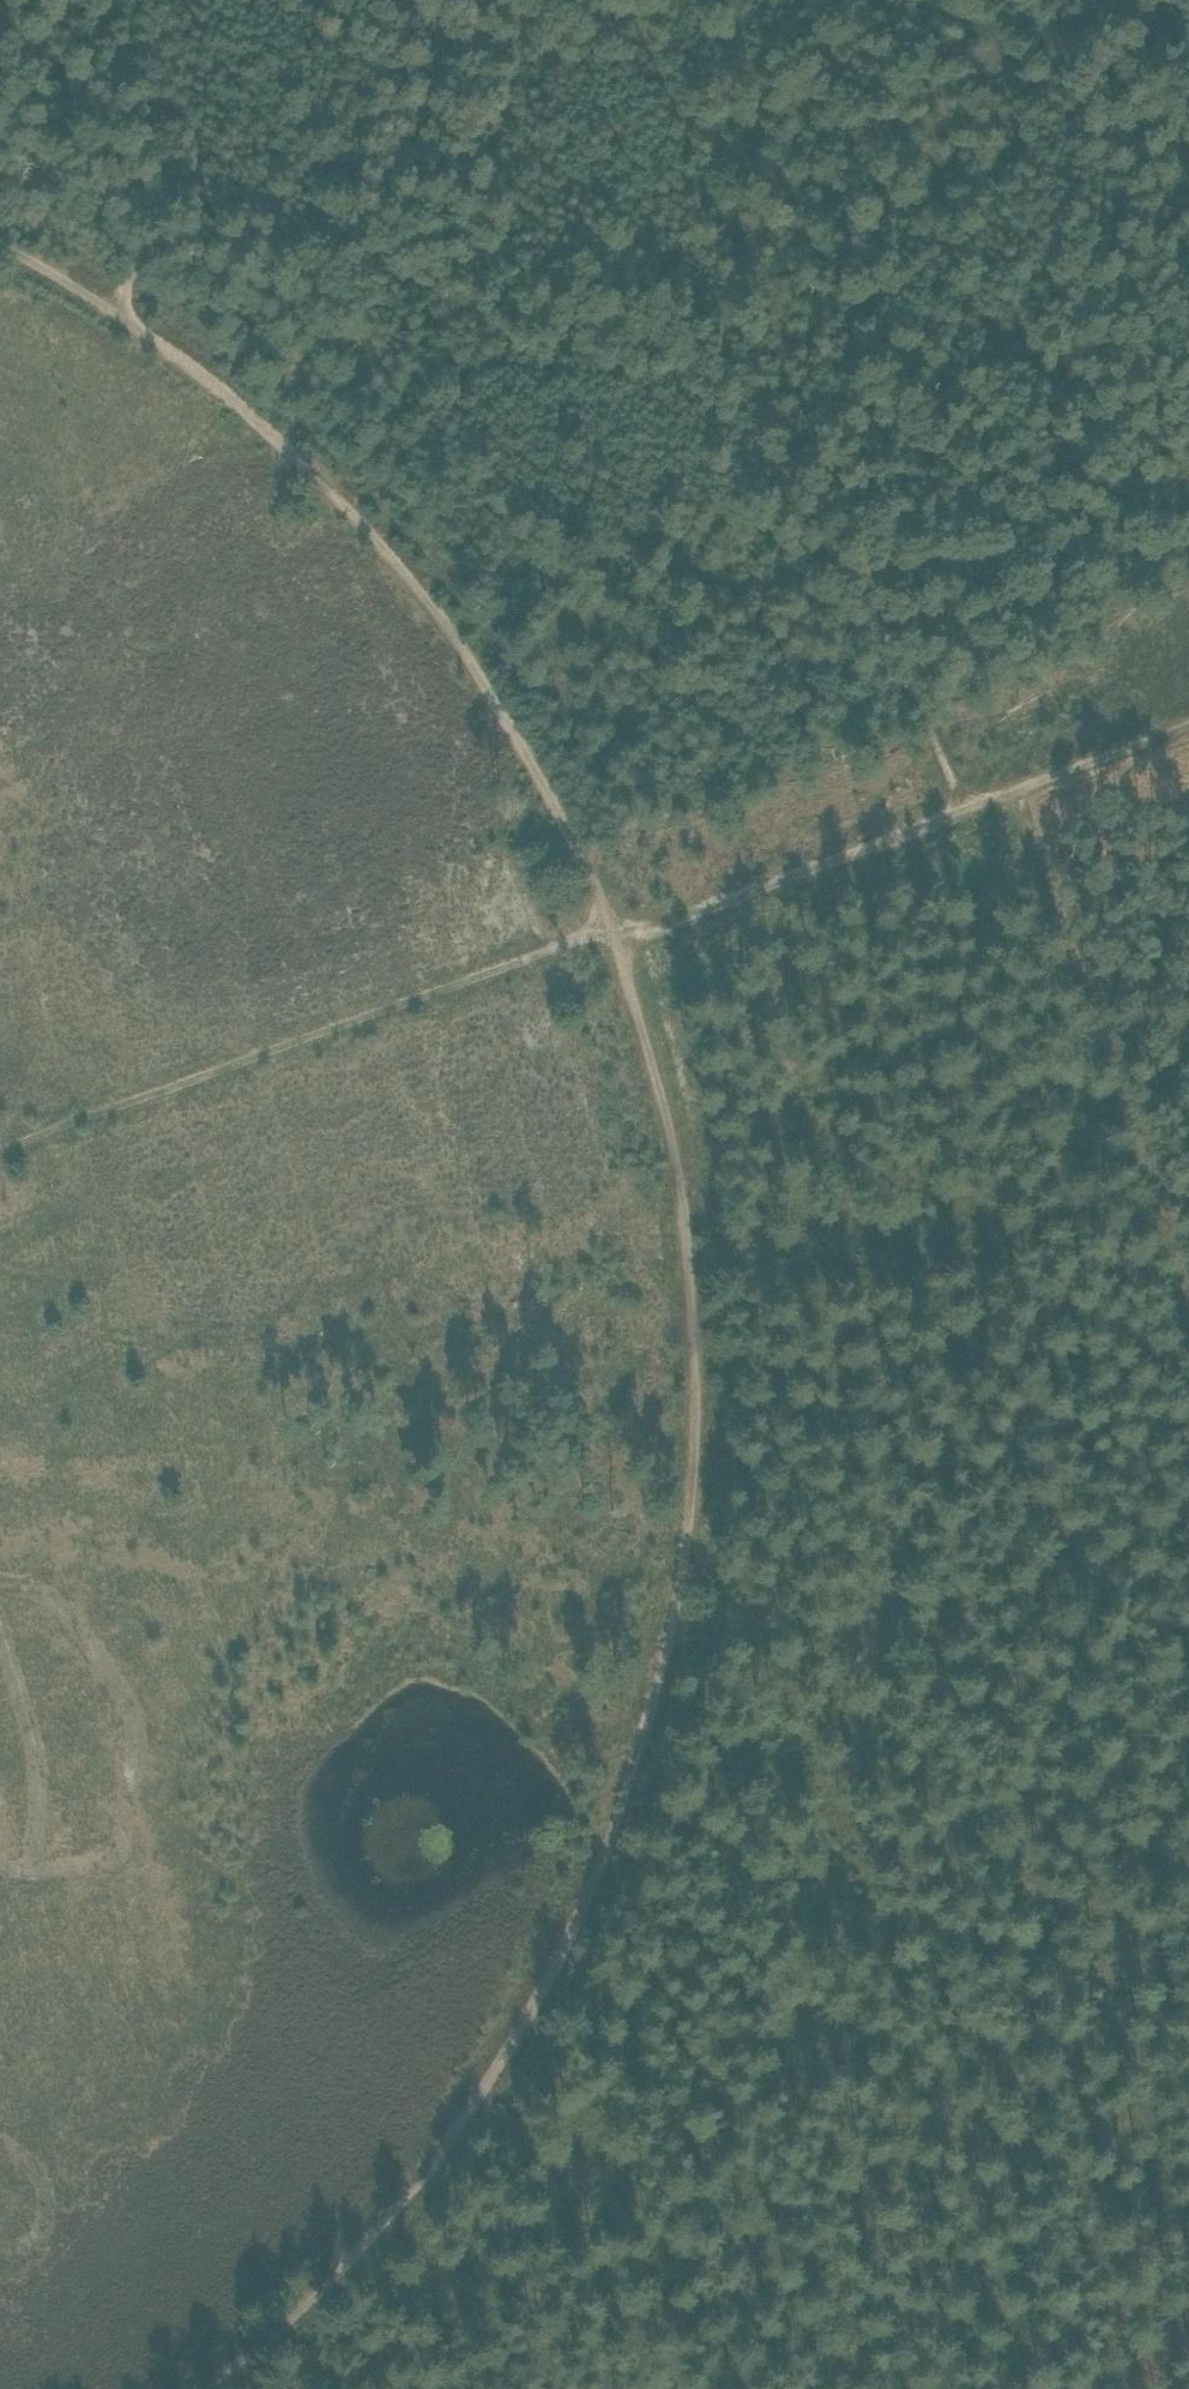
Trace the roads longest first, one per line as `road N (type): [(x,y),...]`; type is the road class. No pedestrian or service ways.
road 1 (track): [(226,2388),(258,2367),(393,2227),(501,2065),(587,1903),(652,1712),(693,1508),(699,1345),(676,1156),(621,932)]
road 2 (track): [(621,932),(567,822),(393,558),(229,397),(129,322)]
road 3 (track): [(0,1161),(621,932)]
road 4 (track): [(621,932),(1188,721)]
road 5 (track): [(139,0),(212,201),(199,236),(145,259),(127,277),(129,322)]

